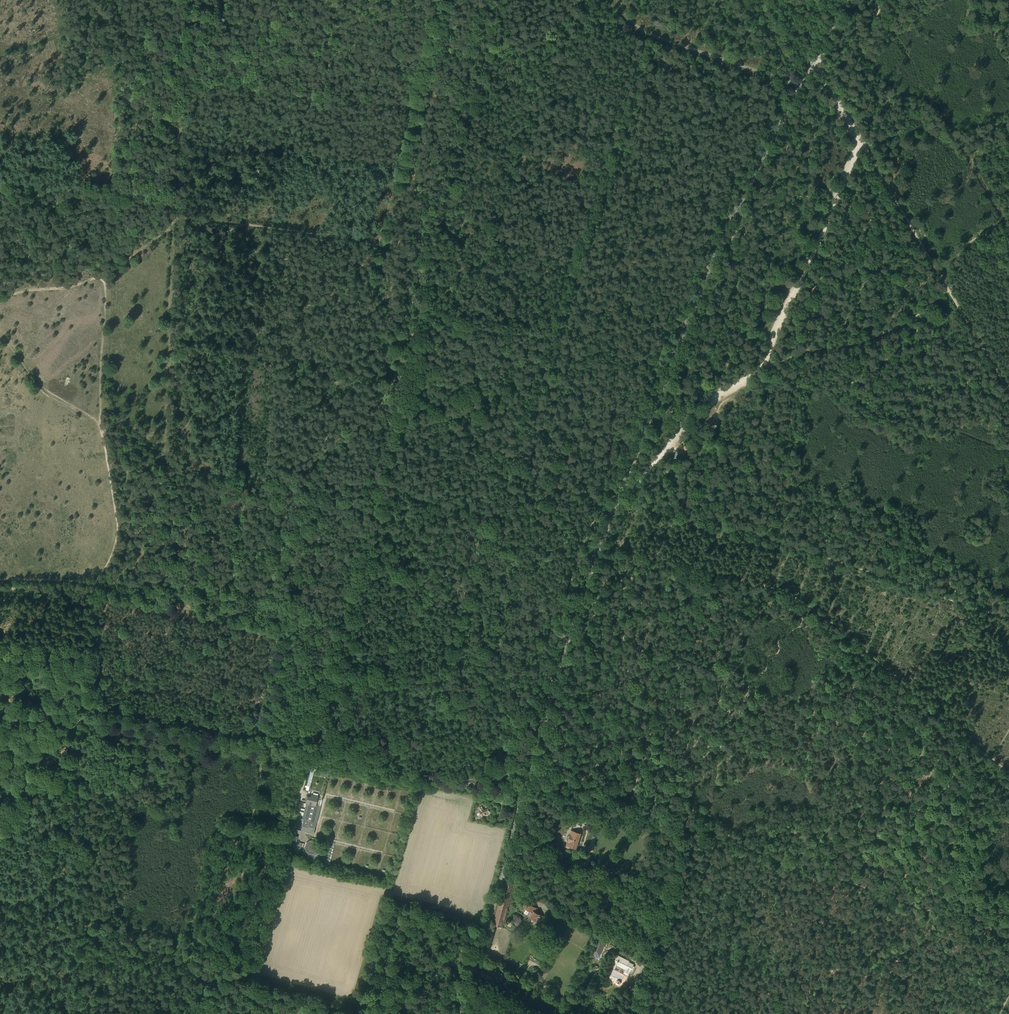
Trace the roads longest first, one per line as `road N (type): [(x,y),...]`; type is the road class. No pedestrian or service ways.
road 1 (tertiary): [(524,791),(578,602),(701,288),(845,0)]
road 2 (track): [(1008,773),(807,602),(699,570),(637,765),(629,779),(604,791)]
road 3 (track): [(580,0),(555,43),(538,54),(517,161),(467,306),(412,430),(378,482)]
road 4 (track): [(1008,881),(976,817),(933,767),(912,755),(872,758),(838,726),(772,727),(720,741),(646,795),(629,779)]
road 5 (track): [(103,280),(175,223),(183,41),(285,52),(291,0)]
road 6 (track): [(308,749),(312,720),(289,642),(261,623),(74,587),(14,590),(0,613)]
road 7 (track): [(307,488),(178,467),(104,431),(103,280)]
road 8 (track): [(0,716),(65,798),(88,891),(79,963),(0,965)]
road 9 (track): [(1008,956),(956,971),(786,965),(686,1013)]
road 10 (track): [(604,791),(530,789),(308,749)]
road 11 (track): [(764,366),(880,335),(921,312),(943,295),(958,254),(1004,221)]
road 12 (track): [(562,505),(615,317),(706,276)]
road 13 (track): [(1008,392),(861,141)]
road 14 (track): [(757,535),(1008,619)]
road 15 (track): [(1004,221),(877,6)]
road 16 (track): [(541,518),(515,563),(473,518),(370,513),(378,482)]
road 17 (track): [(370,513),(308,749)]
road 18 (tertiary): [(462,1013),(524,791)]
road 19 (track): [(0,578),(221,591)]
road 20 (residential): [(524,791),(307,754)]
road 21 (track): [(471,78),(285,52)]
road 22 (track): [(78,716),(262,747)]
road 23 (track): [(736,988),(739,925),(722,873),(725,840)]
road 24 (track): [(623,489),(757,535)]
road 25 (track): [(262,747),(288,615)]
road 26 (track): [(288,615),(307,488)]

